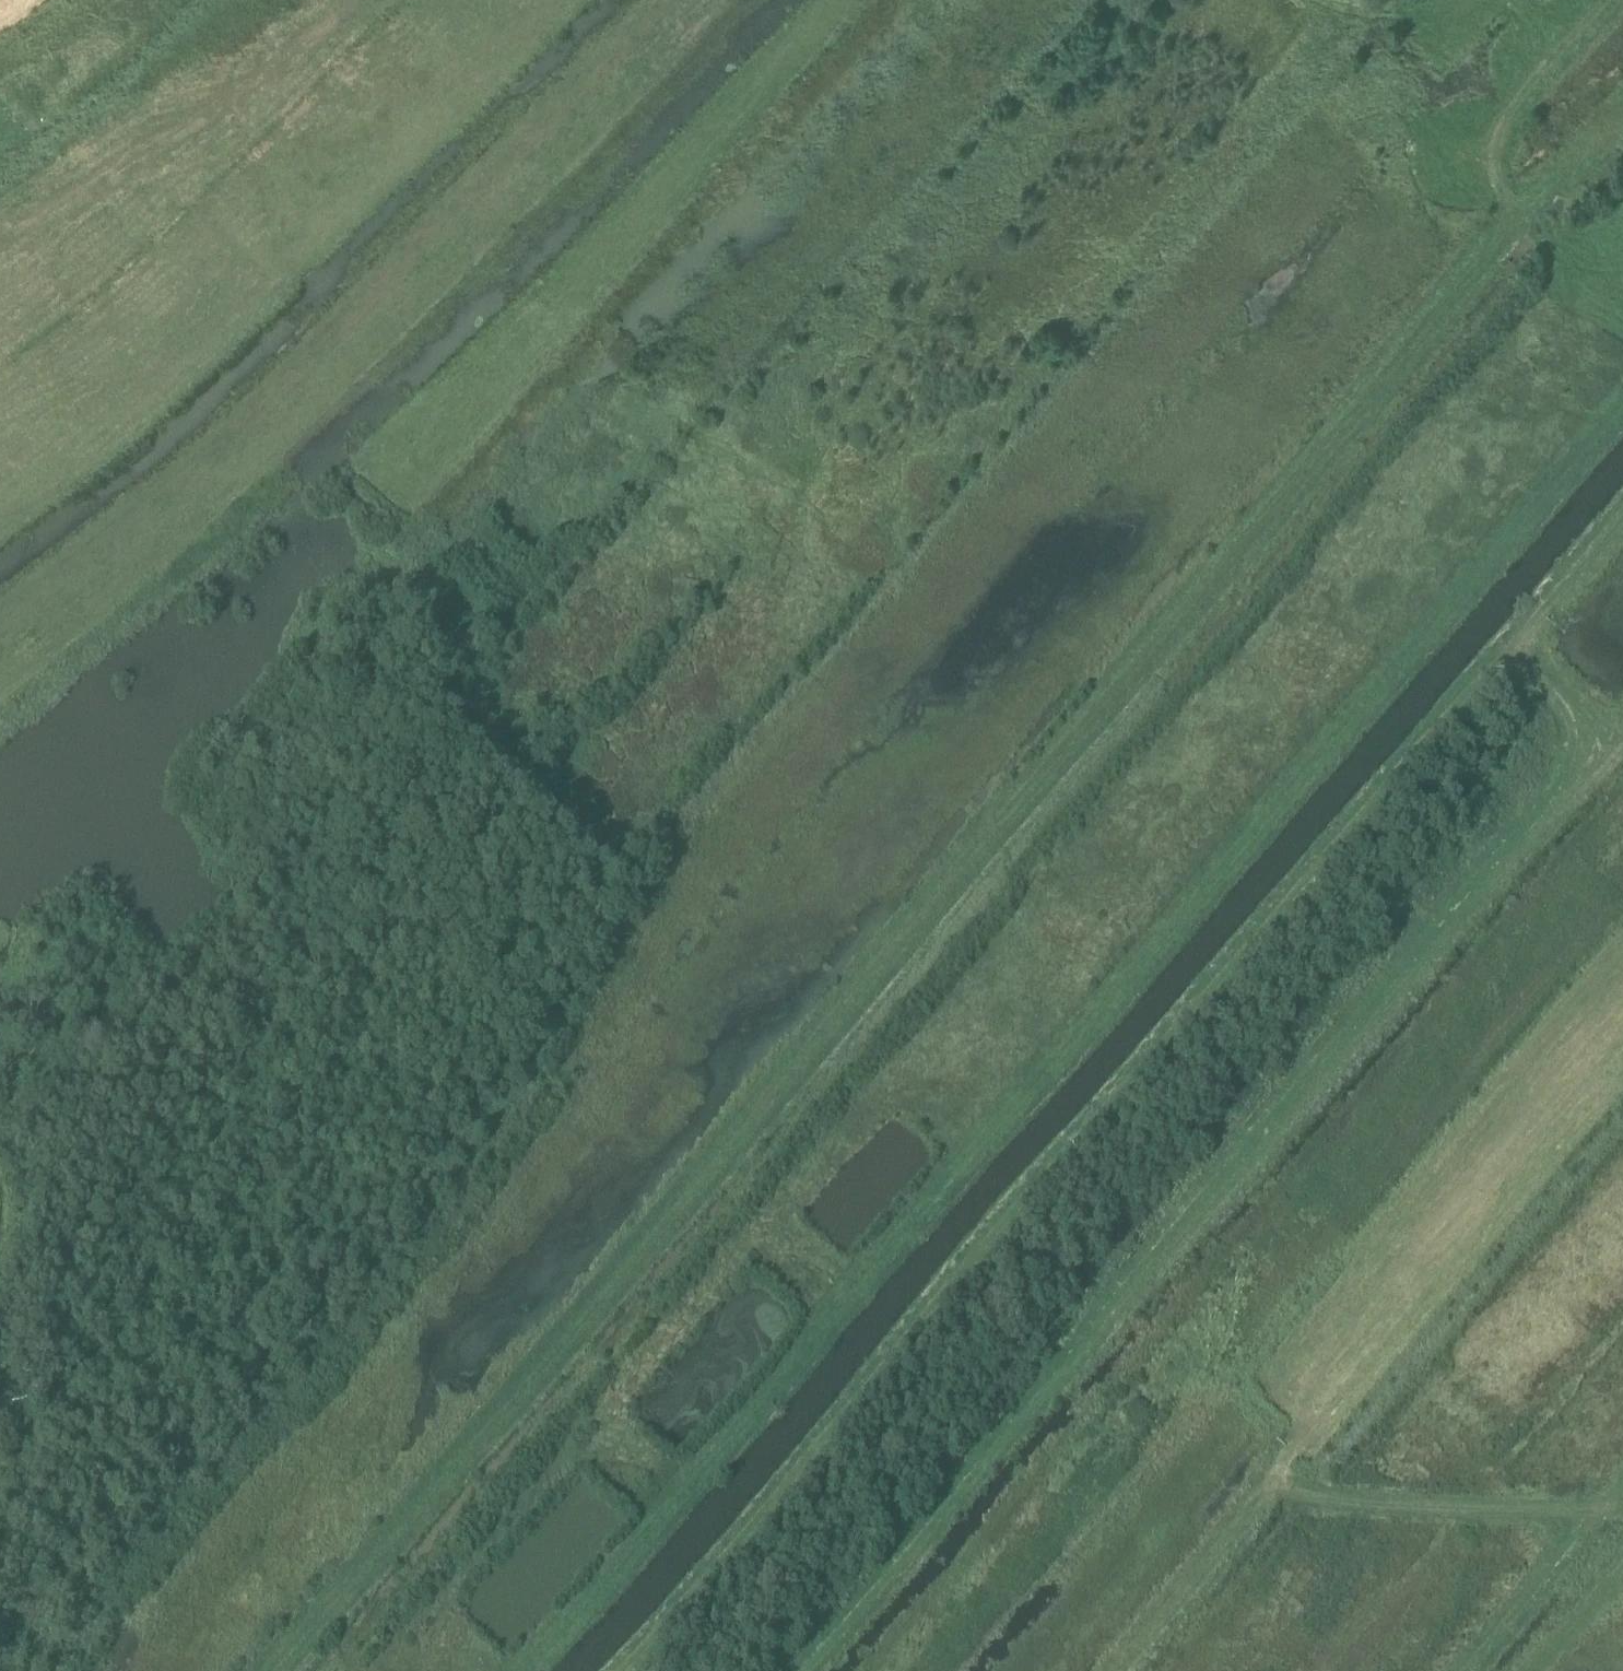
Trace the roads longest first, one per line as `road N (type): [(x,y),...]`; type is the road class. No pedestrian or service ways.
road 1 (track): [(1622,106),(1521,215),(286,1670)]
road 2 (track): [(0,243),(369,0)]

